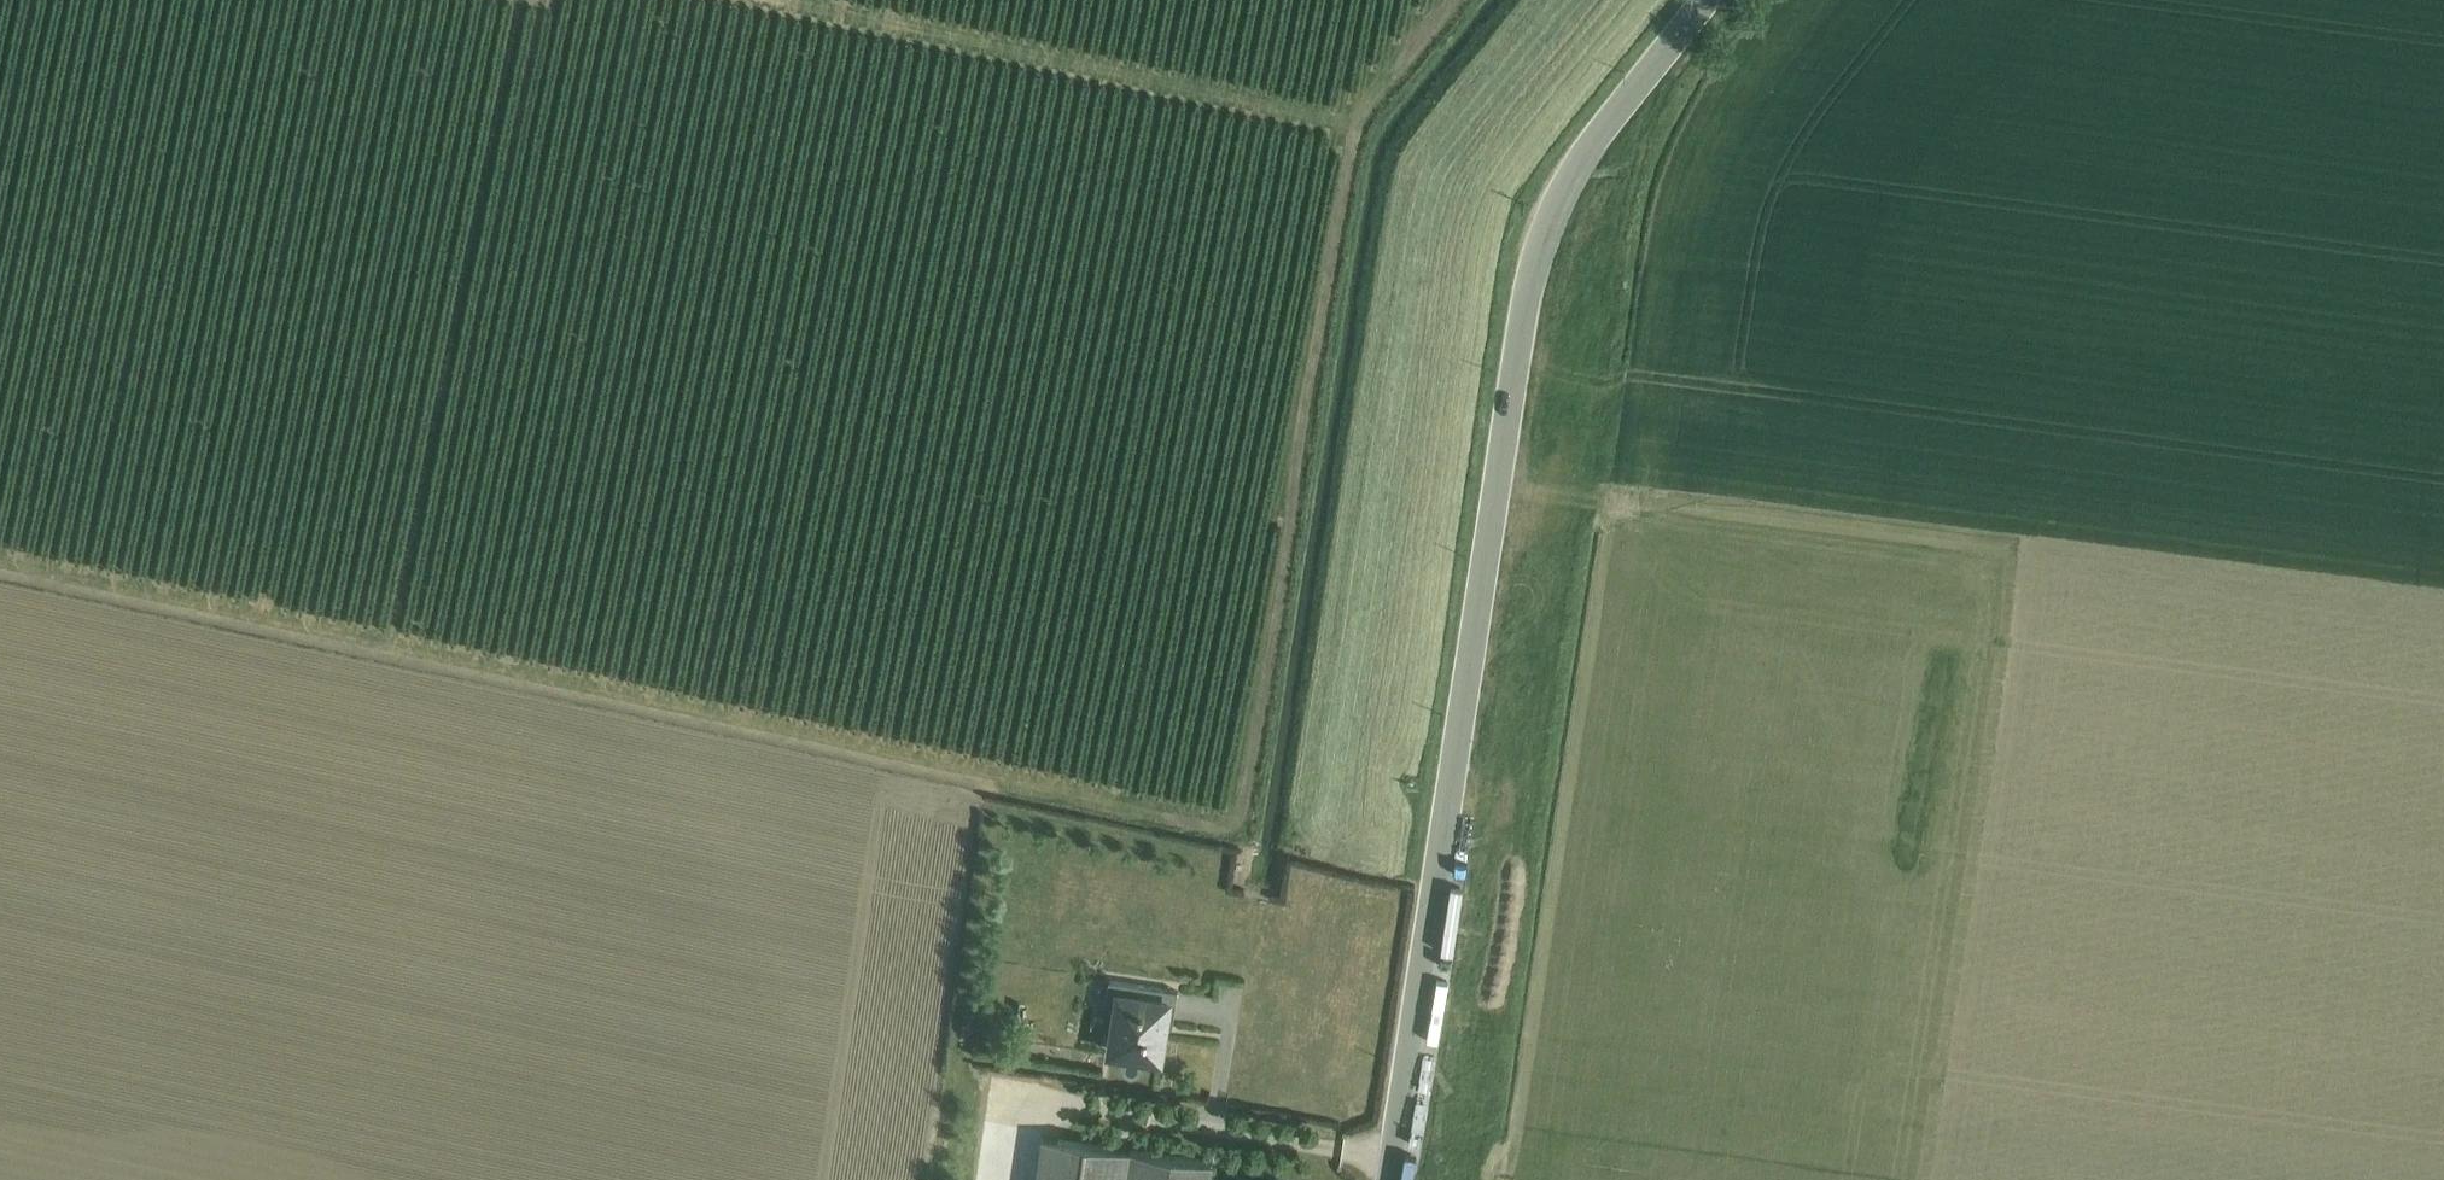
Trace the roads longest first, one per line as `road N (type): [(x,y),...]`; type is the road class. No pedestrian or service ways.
road 1 (secondary): [(1388,1179),(1537,243),(1587,146),(1704,0)]

